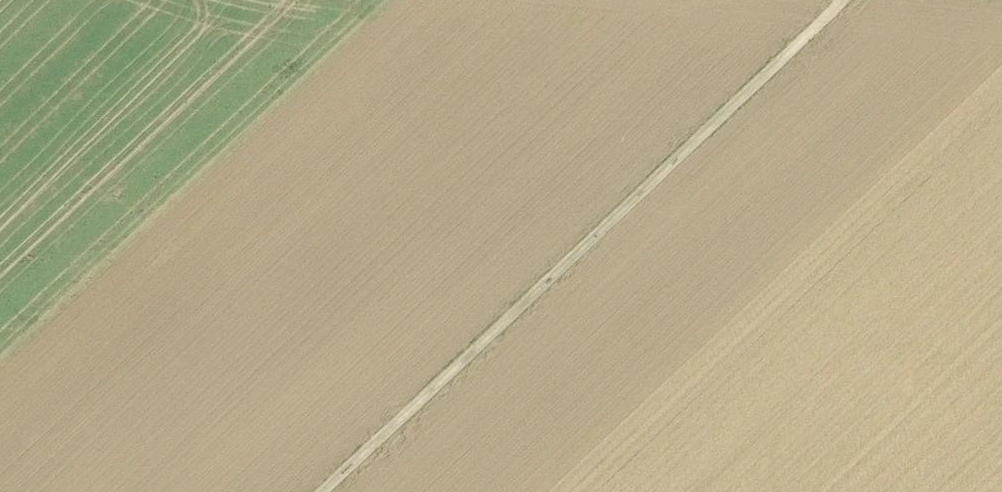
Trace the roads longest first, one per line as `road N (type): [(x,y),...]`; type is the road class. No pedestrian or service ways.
road 1 (track): [(324,491),(843,0)]

